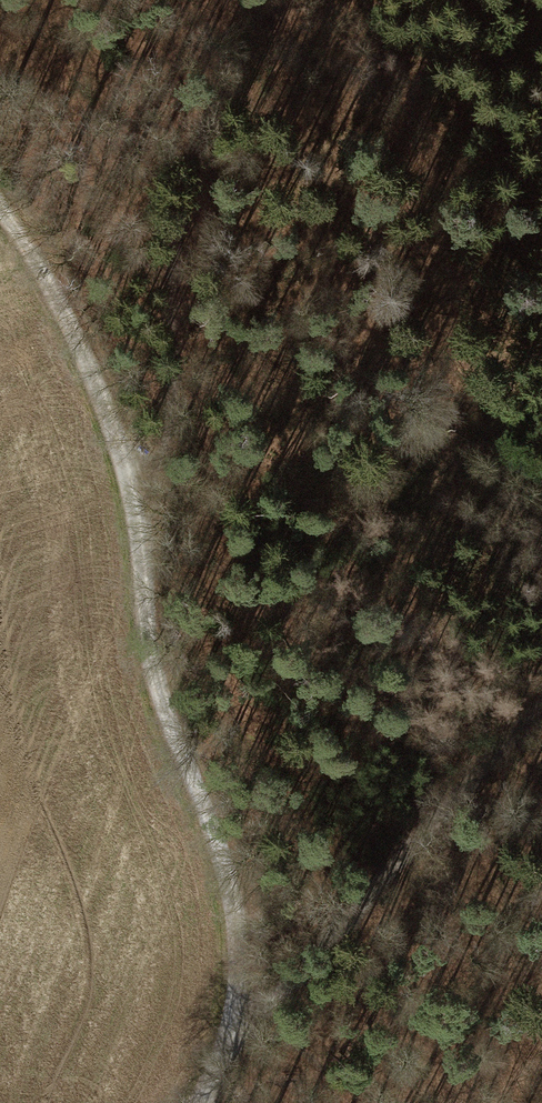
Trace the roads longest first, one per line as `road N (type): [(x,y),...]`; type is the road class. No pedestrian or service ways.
road 1 (track): [(0,203),(50,287),(127,464),(139,513),(152,660),(231,892),(237,1007),(201,1102)]
road 2 (track): [(139,513),(165,448),(169,311),(183,197),(269,0)]
road 3 (track): [(237,1007),(541,691)]

